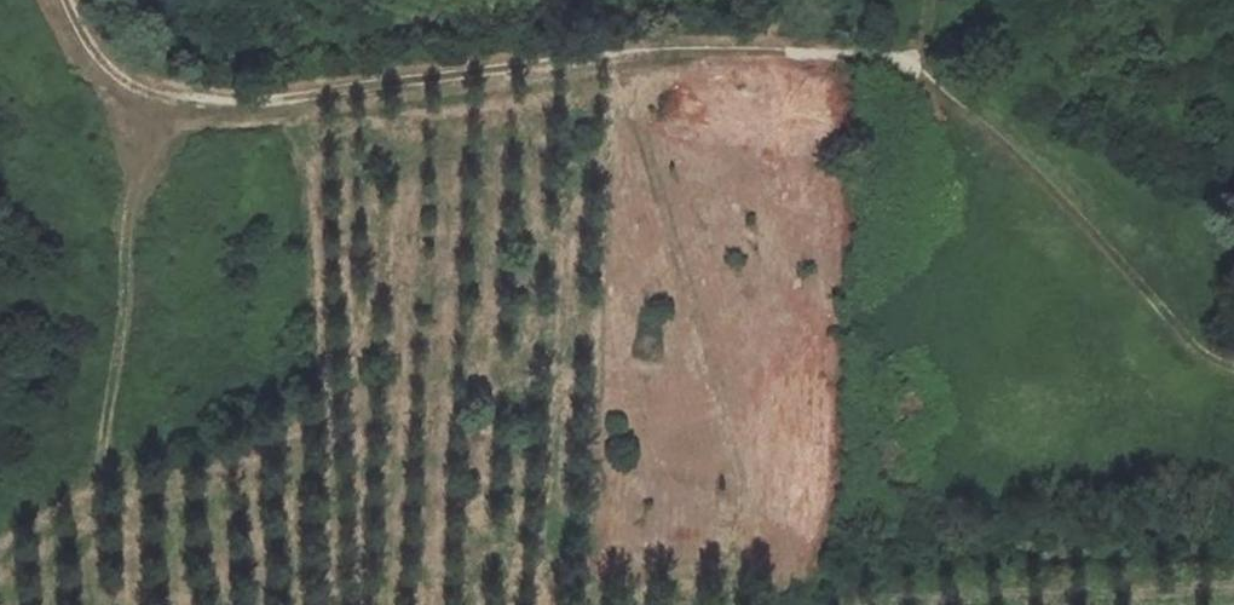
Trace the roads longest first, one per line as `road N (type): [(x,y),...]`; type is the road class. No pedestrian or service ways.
road 1 (track): [(65,0),(91,52),(144,94),(217,108),(388,97),(748,51),(908,62)]
road 2 (track): [(908,62),(1025,171),(1189,346),(1233,367)]
road 3 (track): [(144,94),(123,195),(115,475)]

